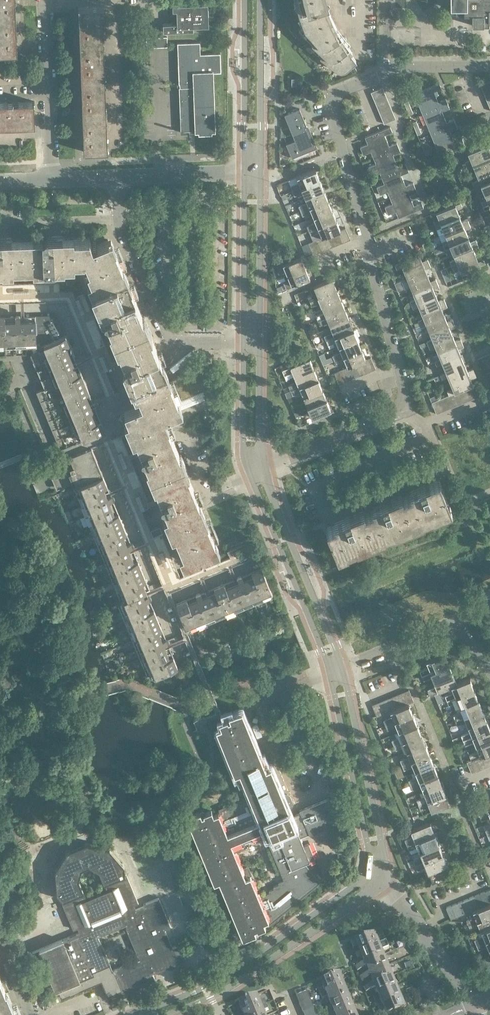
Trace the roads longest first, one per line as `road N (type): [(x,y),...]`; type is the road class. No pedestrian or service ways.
road 1 (unclassified): [(489,67),(390,71),(336,95),(332,108),(406,400),(395,415),(262,470)]
road 2 (tertiary): [(369,871),(222,977),(148,1009)]
road 3 (tertiary): [(169,1014),(222,993),(383,879)]
road 4 (unclassified): [(244,344),(169,344),(121,221),(117,176)]
road 5 (tertiary): [(383,879),(342,668)]
road 6 (tertiary): [(342,668),(262,470)]
road 7 (tertiary): [(250,476),(332,672)]
road 8 (tertiary): [(332,672),(369,871)]
road 9 (unclassified): [(42,178),(41,0)]
road 10 (tertiary): [(244,0),(245,173)]
road 11 (tertiary): [(261,173),(261,0)]
road 12 (tertiary): [(260,344),(261,173)]
road 13 (tertiary): [(245,173),(244,344)]
road 14 (unclassified): [(478,1003),(383,879)]
road 15 (unclassified): [(489,669),(456,622),(386,650)]
road 16 (tertiary): [(244,344),(250,476)]
road 17 (unclassified): [(117,176),(245,173)]
road 18 (tertiary): [(262,470),(260,344)]

